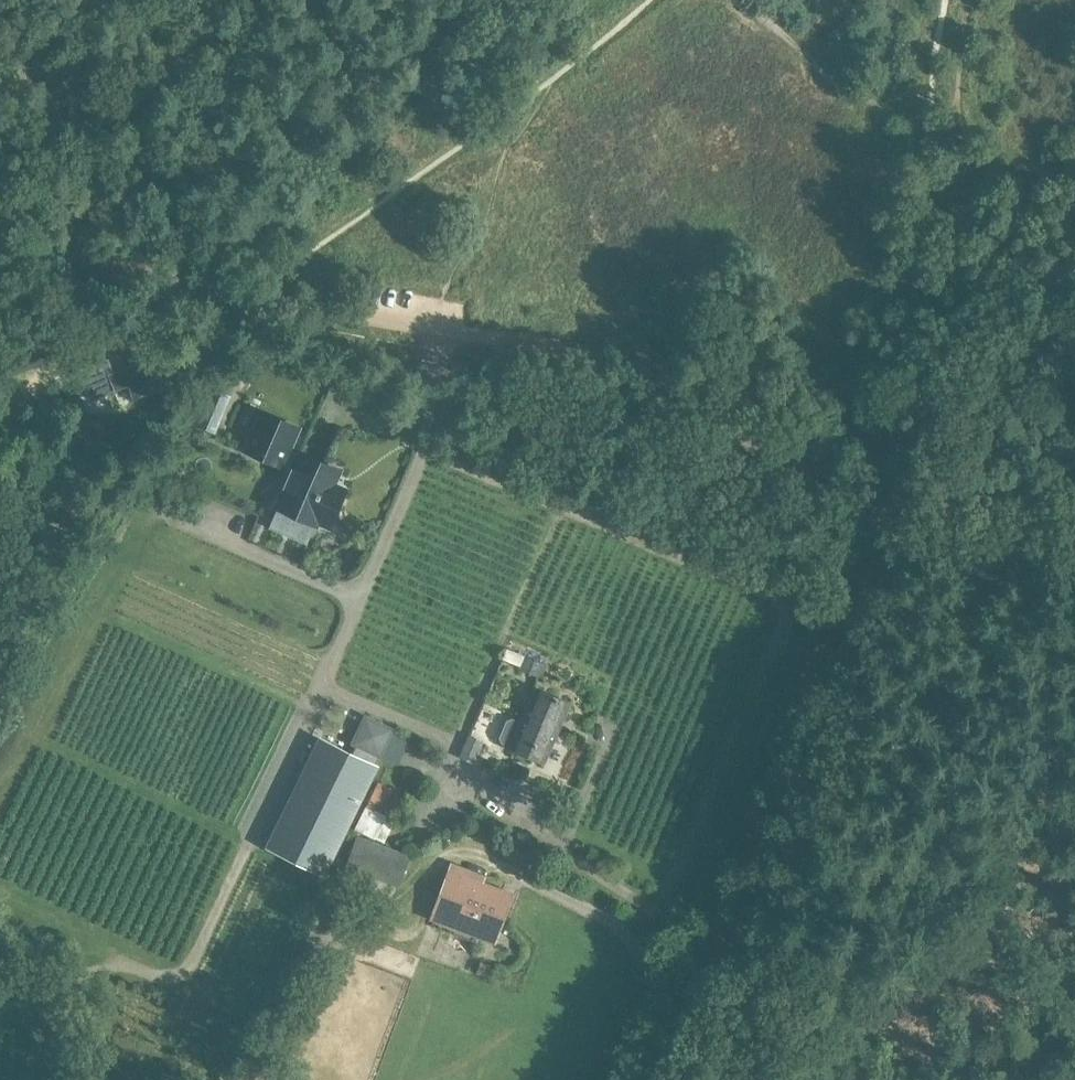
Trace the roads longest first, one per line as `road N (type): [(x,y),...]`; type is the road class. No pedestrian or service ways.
road 1 (track): [(872,499),(740,441),(692,397),(653,377),(0,228)]
road 2 (track): [(423,448),(780,599),(665,916)]
road 3 (track): [(655,1079),(893,504)]
road 4 (track): [(312,709),(188,969),(163,980),(99,980),(33,1013)]
road 5 (track): [(691,992),(584,905),(469,848),(438,849),(421,864),(411,943)]
road 6 (track): [(665,916),(519,813),(415,764)]
road 7 (track): [(423,448),(312,709)]
road 8 (track): [(932,126),(850,87),(783,17),(751,0)]
road 9 (track): [(360,596),(154,509)]
road 10 (track): [(1074,547),(893,504)]
road 11 (track): [(431,427),(371,435),(336,402),(316,455)]
road 12 (track): [(1074,182),(973,149),(932,126)]

